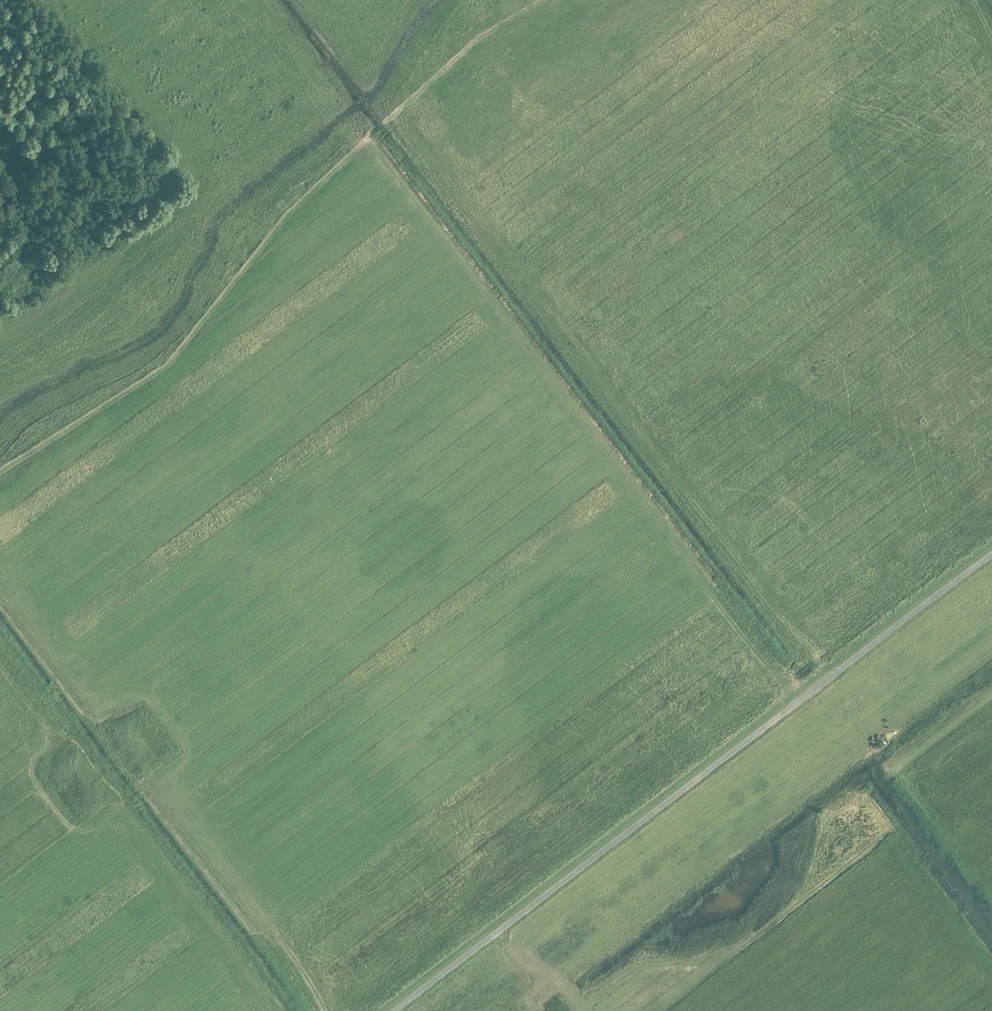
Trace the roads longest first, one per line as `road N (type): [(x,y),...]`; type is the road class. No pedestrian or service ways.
road 1 (unclassified): [(397,1010),(991,555)]

